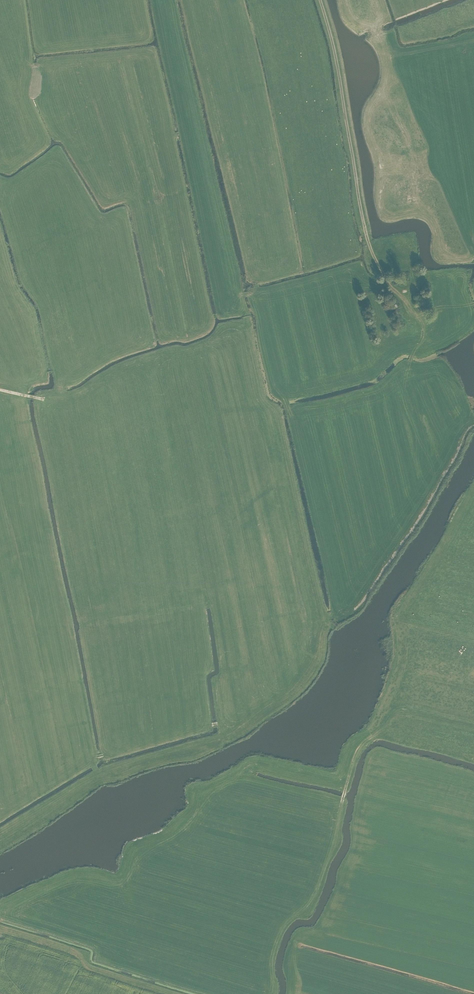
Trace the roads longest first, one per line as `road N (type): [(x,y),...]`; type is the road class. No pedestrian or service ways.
road 1 (track): [(372,253),(320,0)]

